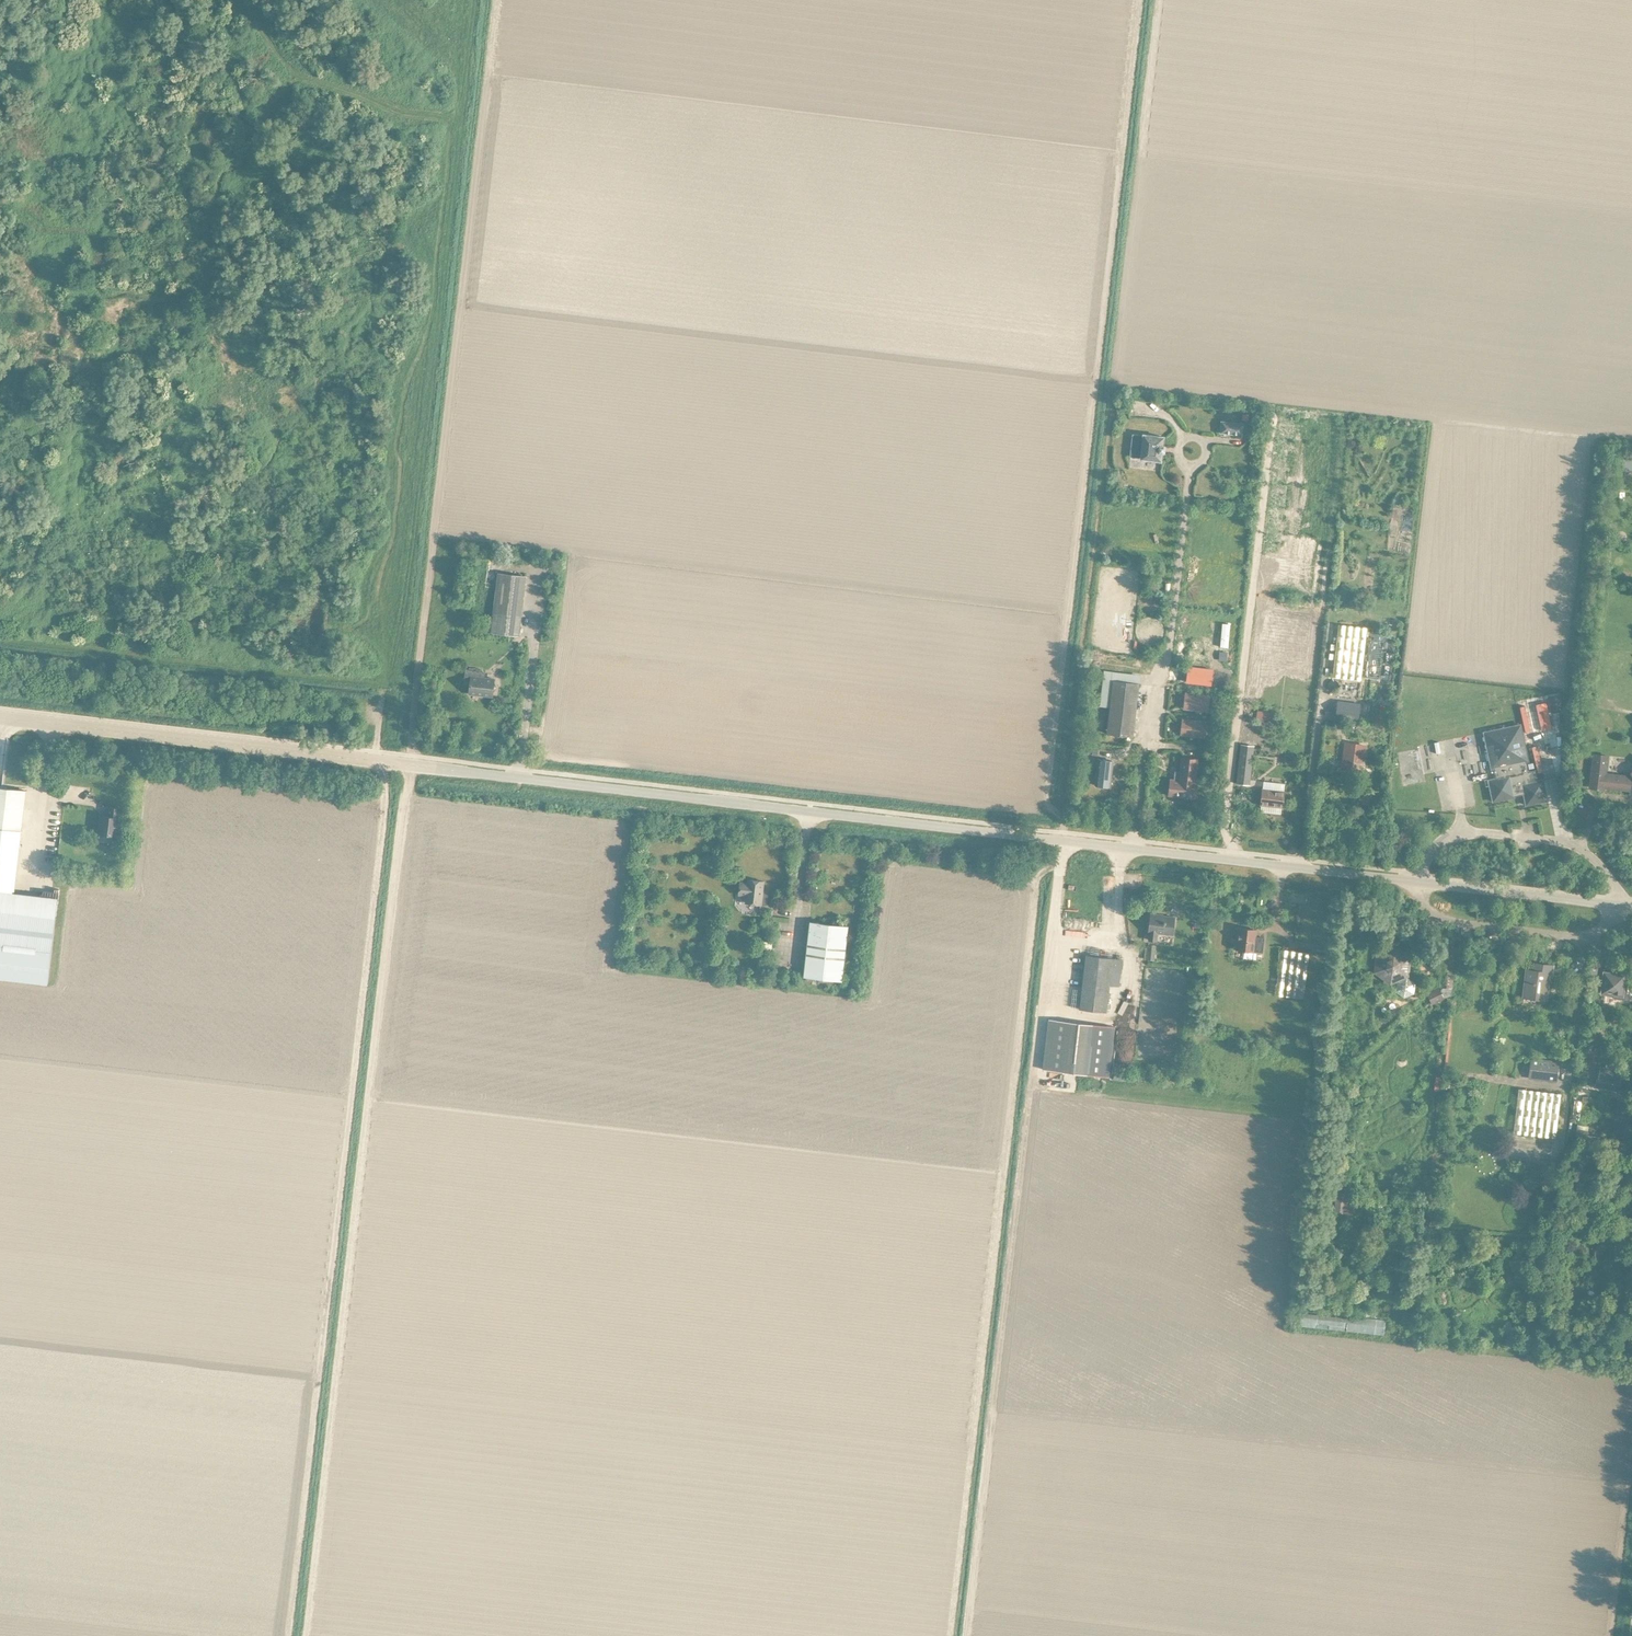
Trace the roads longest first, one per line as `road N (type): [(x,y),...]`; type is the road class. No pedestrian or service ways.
road 1 (track): [(498,0),(309,1635)]
road 2 (unclassified): [(1416,887),(0,724)]
road 3 (track): [(359,1055),(390,768)]
road 4 (residential): [(1624,911),(1608,873),(1583,849),(1563,846),(1468,838),(1444,848),(1416,887)]
road 5 (residential): [(1416,887),(1432,919),(1454,927),(1585,943),(1603,937),(1624,911)]
road 6 (unclassified): [(1624,911),(1416,887)]

